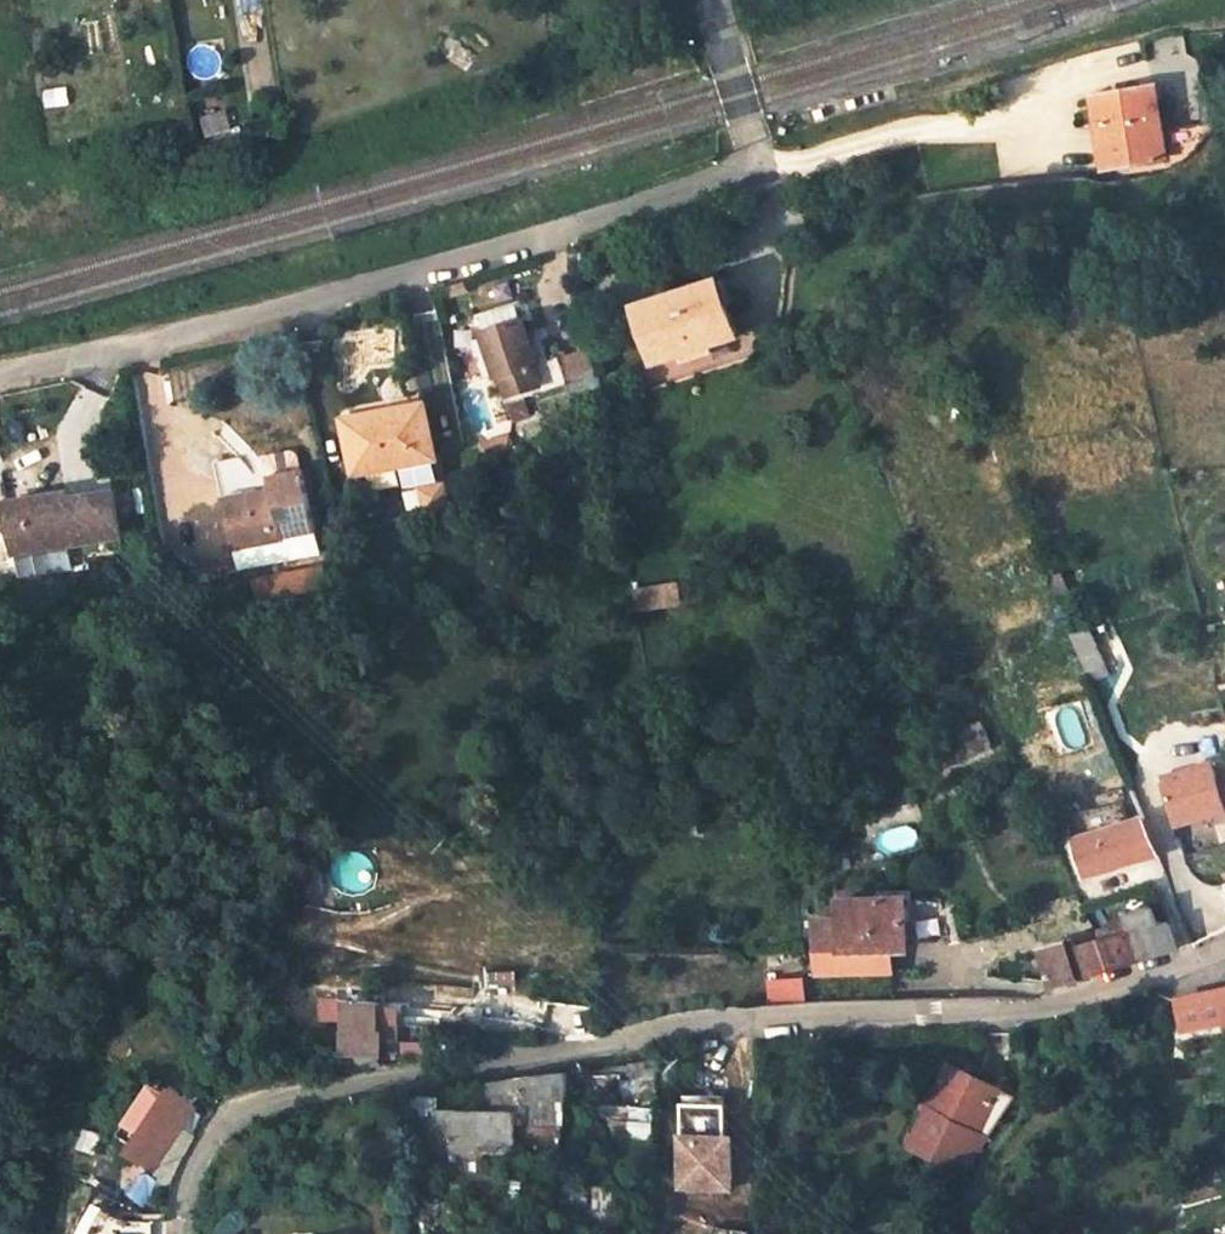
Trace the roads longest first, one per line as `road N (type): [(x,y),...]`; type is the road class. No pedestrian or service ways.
road 1 (residential): [(1224,947),(1041,1008),(707,1019),(568,1053),(297,1092),(224,1121),(188,1181),(178,1233)]
road 2 (residential): [(760,169),(401,279),(125,353),(0,374)]
road 3 (residential): [(715,0),(760,169)]
road 4 (residential): [(916,125),(760,169)]

